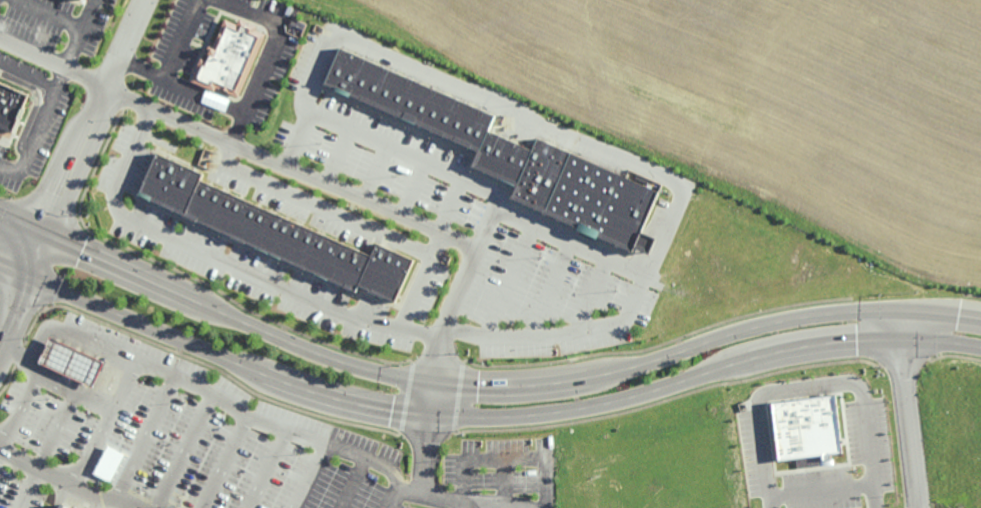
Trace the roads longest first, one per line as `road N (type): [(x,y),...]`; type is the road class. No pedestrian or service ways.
road 1 (tertiary): [(980,317),(870,307),(799,315),(724,330),(618,369),(551,382),(457,383),(347,361),(266,332),(0,217)]
road 2 (tertiary): [(0,259),(229,360),(359,405),(429,417),(540,416),(757,354),(835,341),(907,335),(980,346)]
road 3 (residential): [(478,250),(0,40)]
road 4 (residential): [(146,0),(25,271)]

